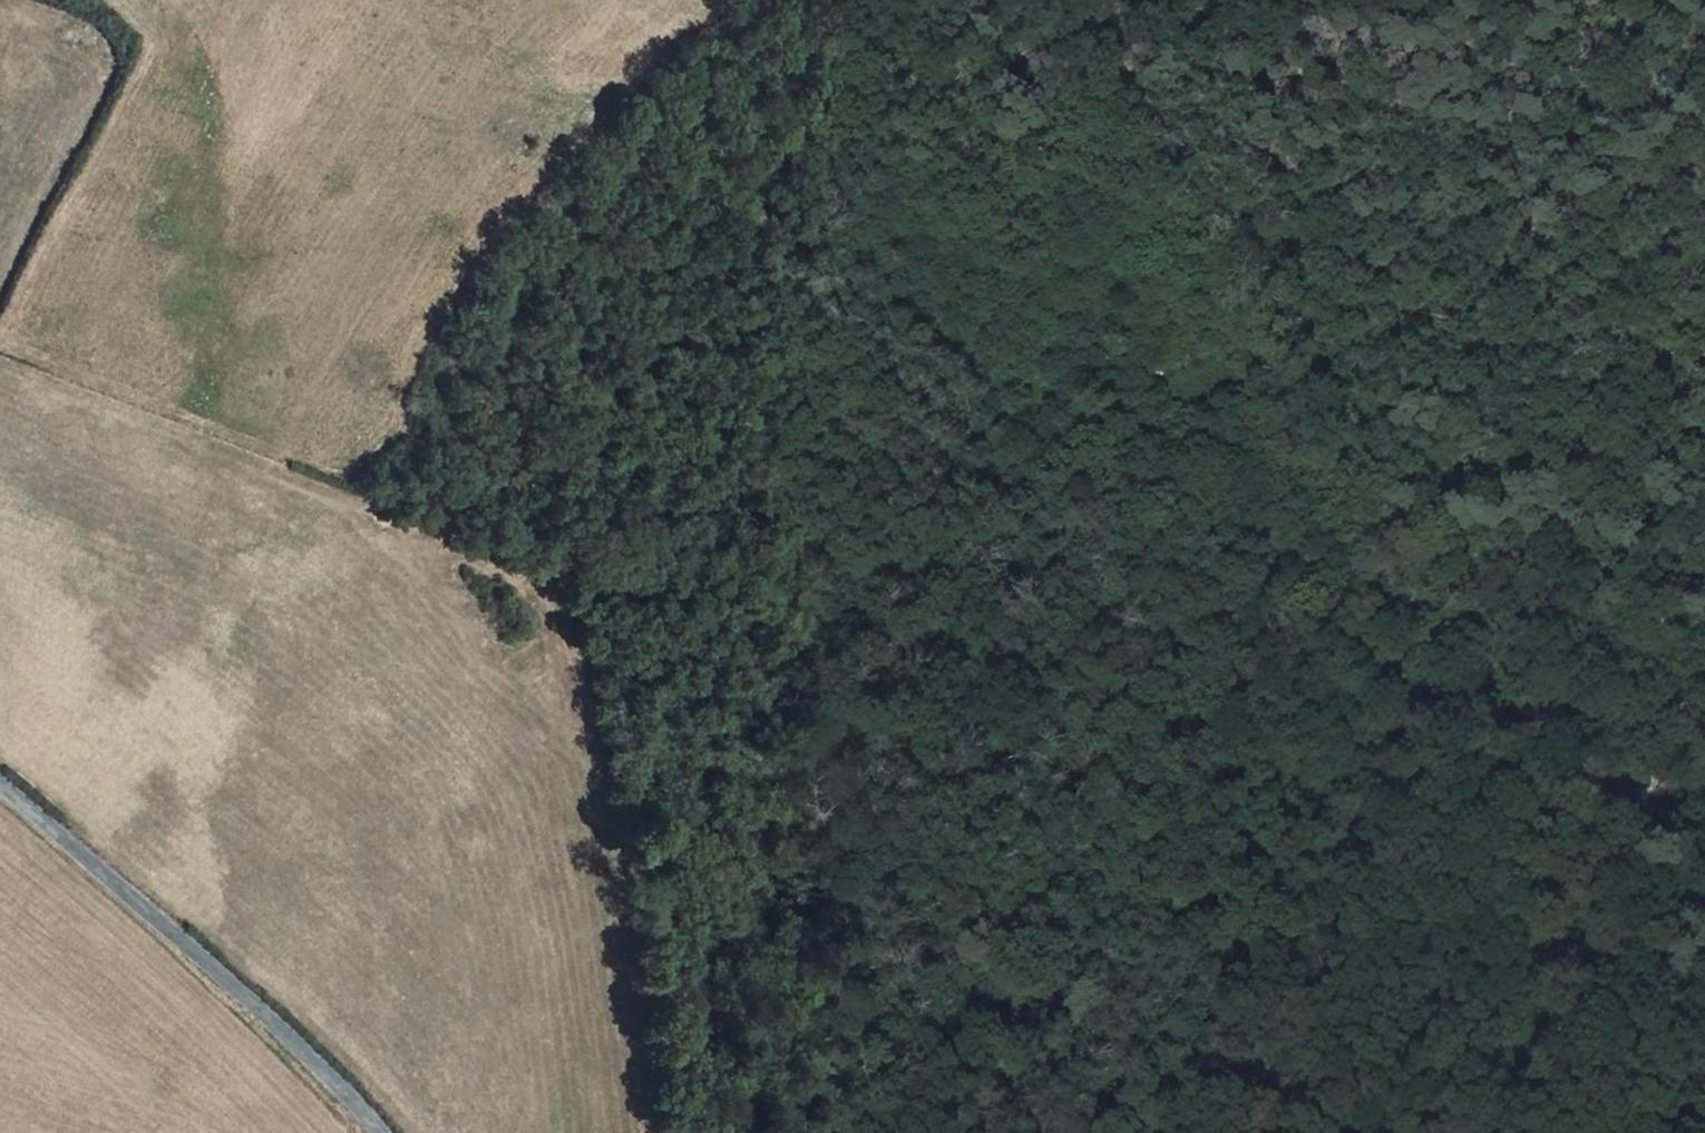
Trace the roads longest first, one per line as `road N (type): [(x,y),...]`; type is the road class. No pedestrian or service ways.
road 1 (track): [(1704,1112),(1564,1073),(1564,996),(1704,686)]
road 2 (unclassified): [(391,1132),(256,997),(0,775)]

